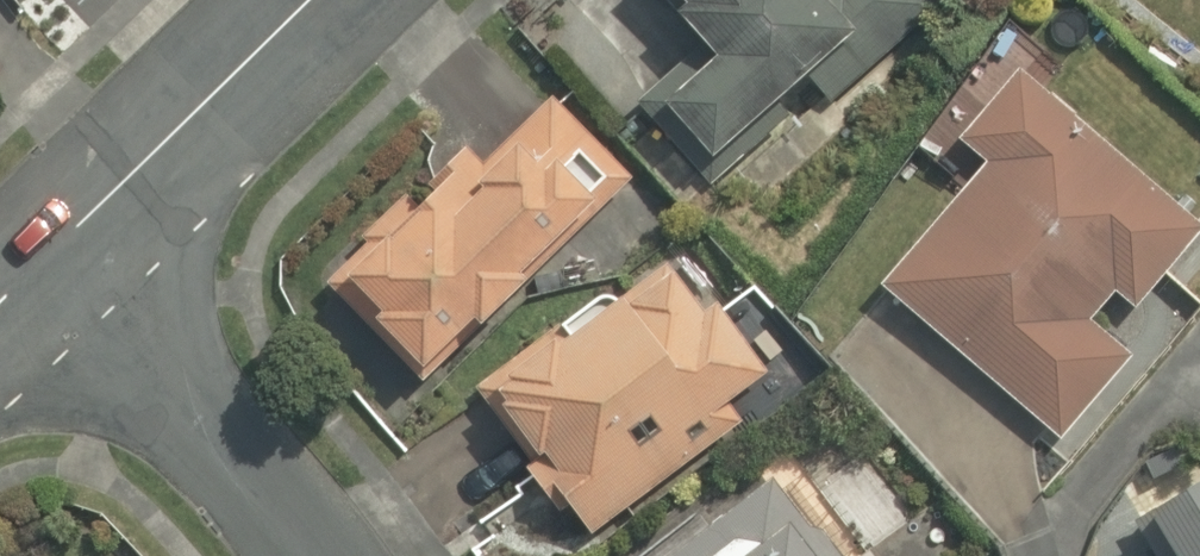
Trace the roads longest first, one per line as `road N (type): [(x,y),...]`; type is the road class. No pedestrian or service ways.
road 1 (residential): [(54,248),(307,555)]
road 2 (residential): [(313,0),(54,248)]

